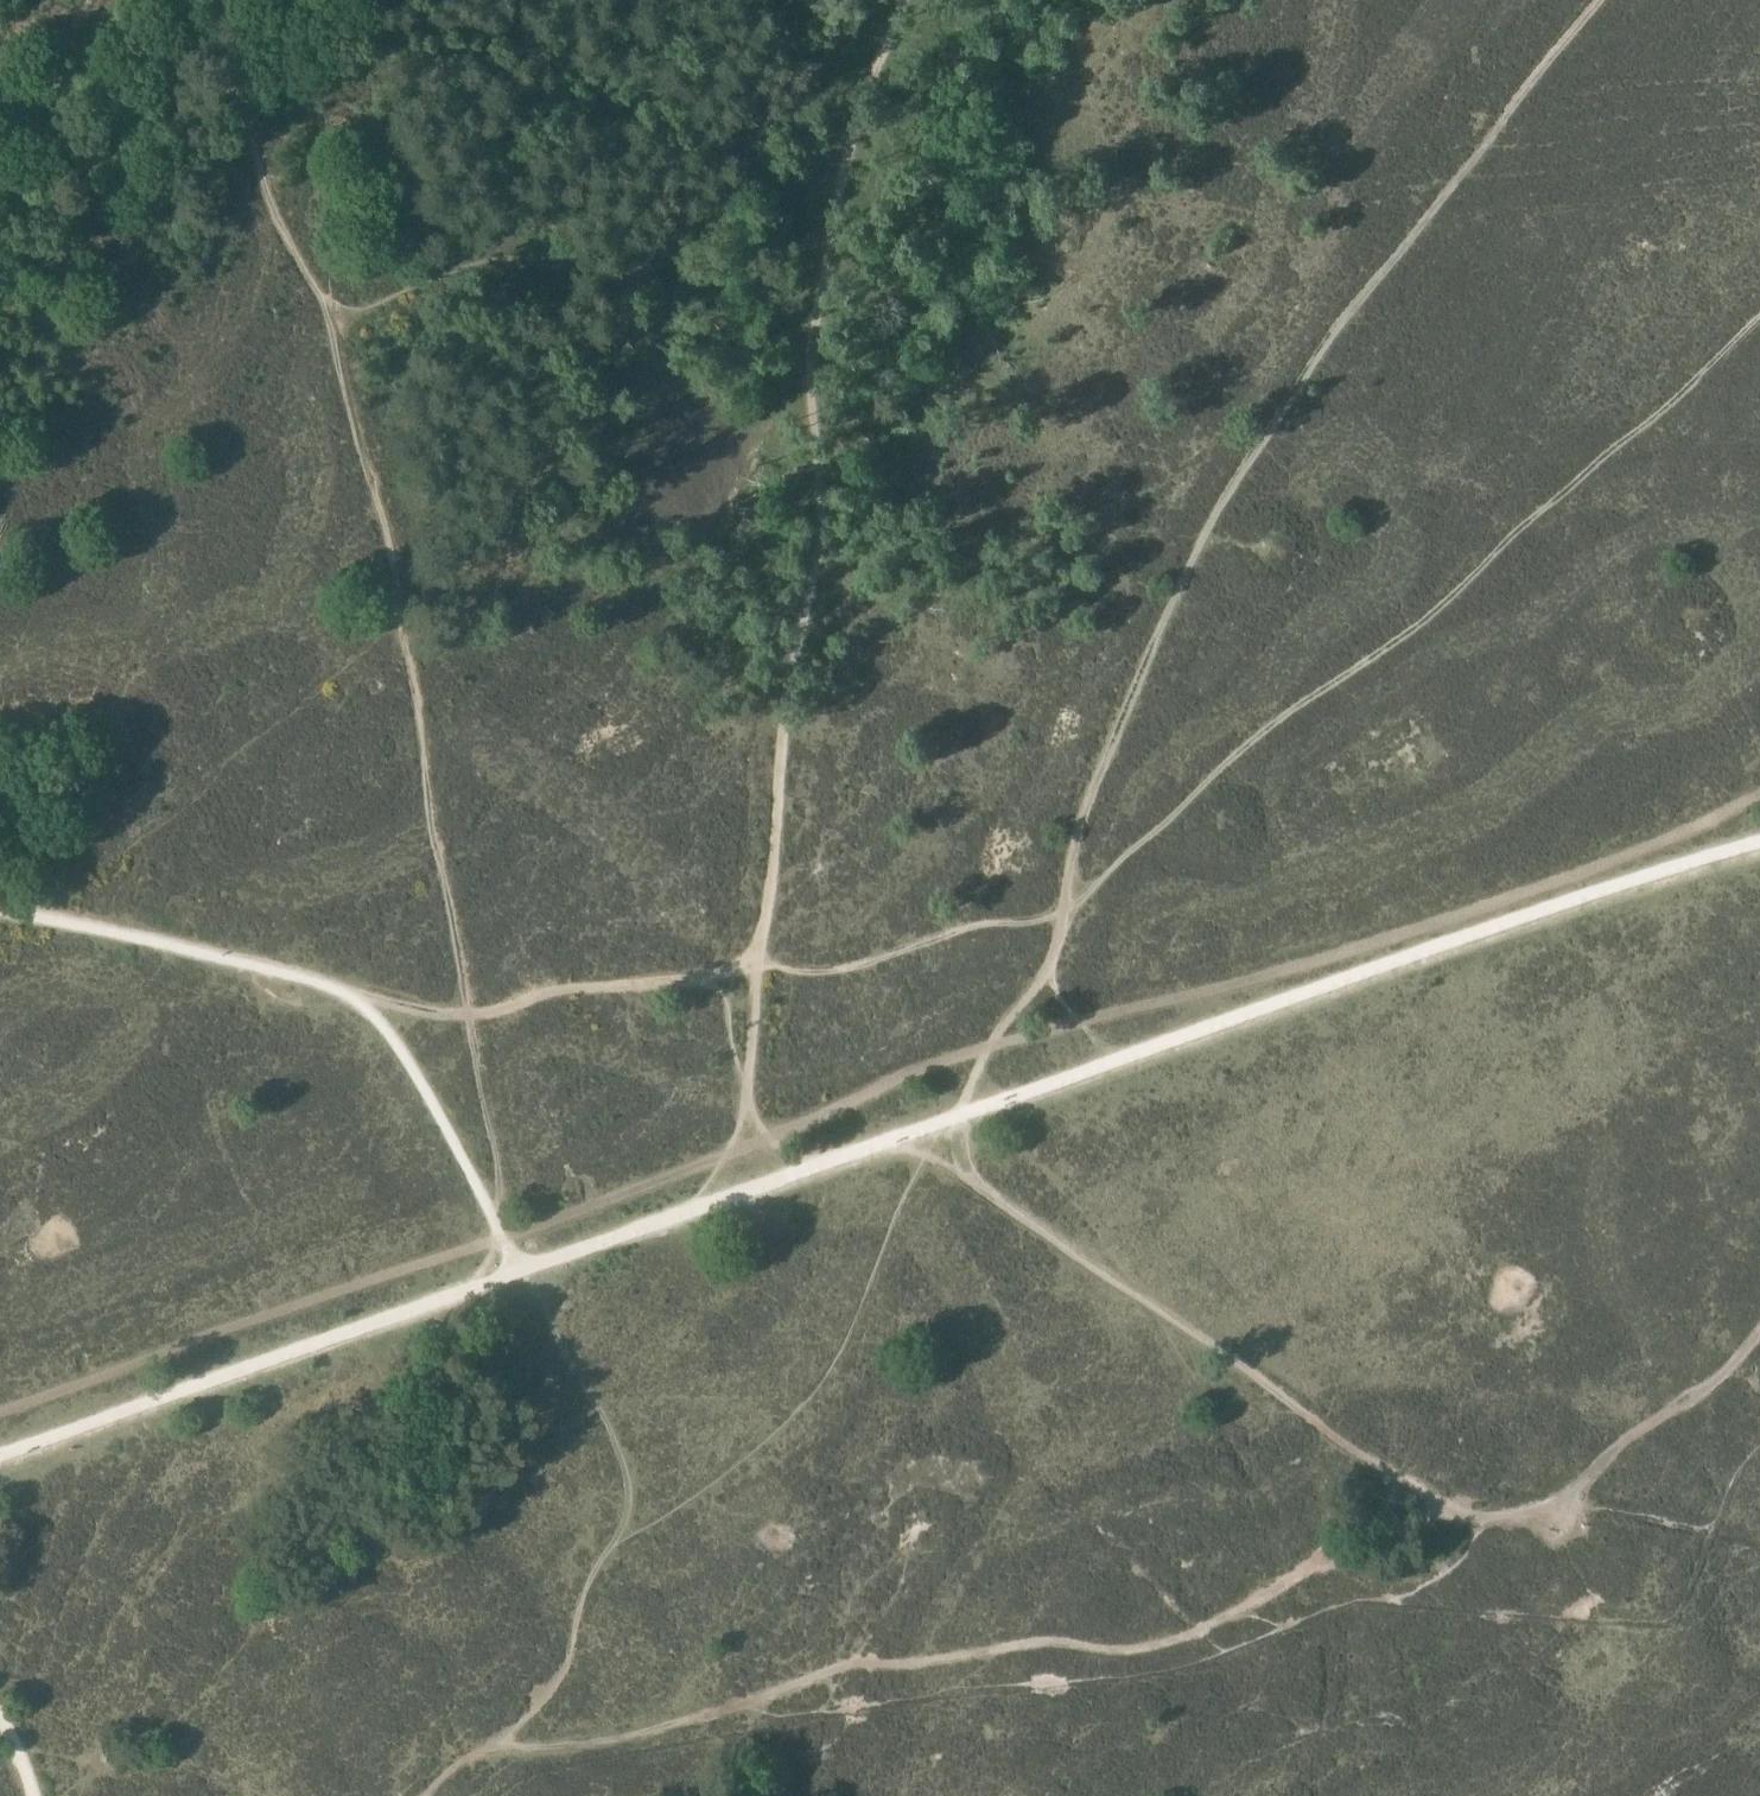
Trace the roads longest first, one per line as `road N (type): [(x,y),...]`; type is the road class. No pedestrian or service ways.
road 1 (track): [(952,1117),(984,1055),(1050,970),(1066,915),(1074,838),(1205,532),(1336,325),(1589,0)]
road 2 (track): [(346,990),(448,1017),(509,1009),(554,987),(704,982),(749,969)]

